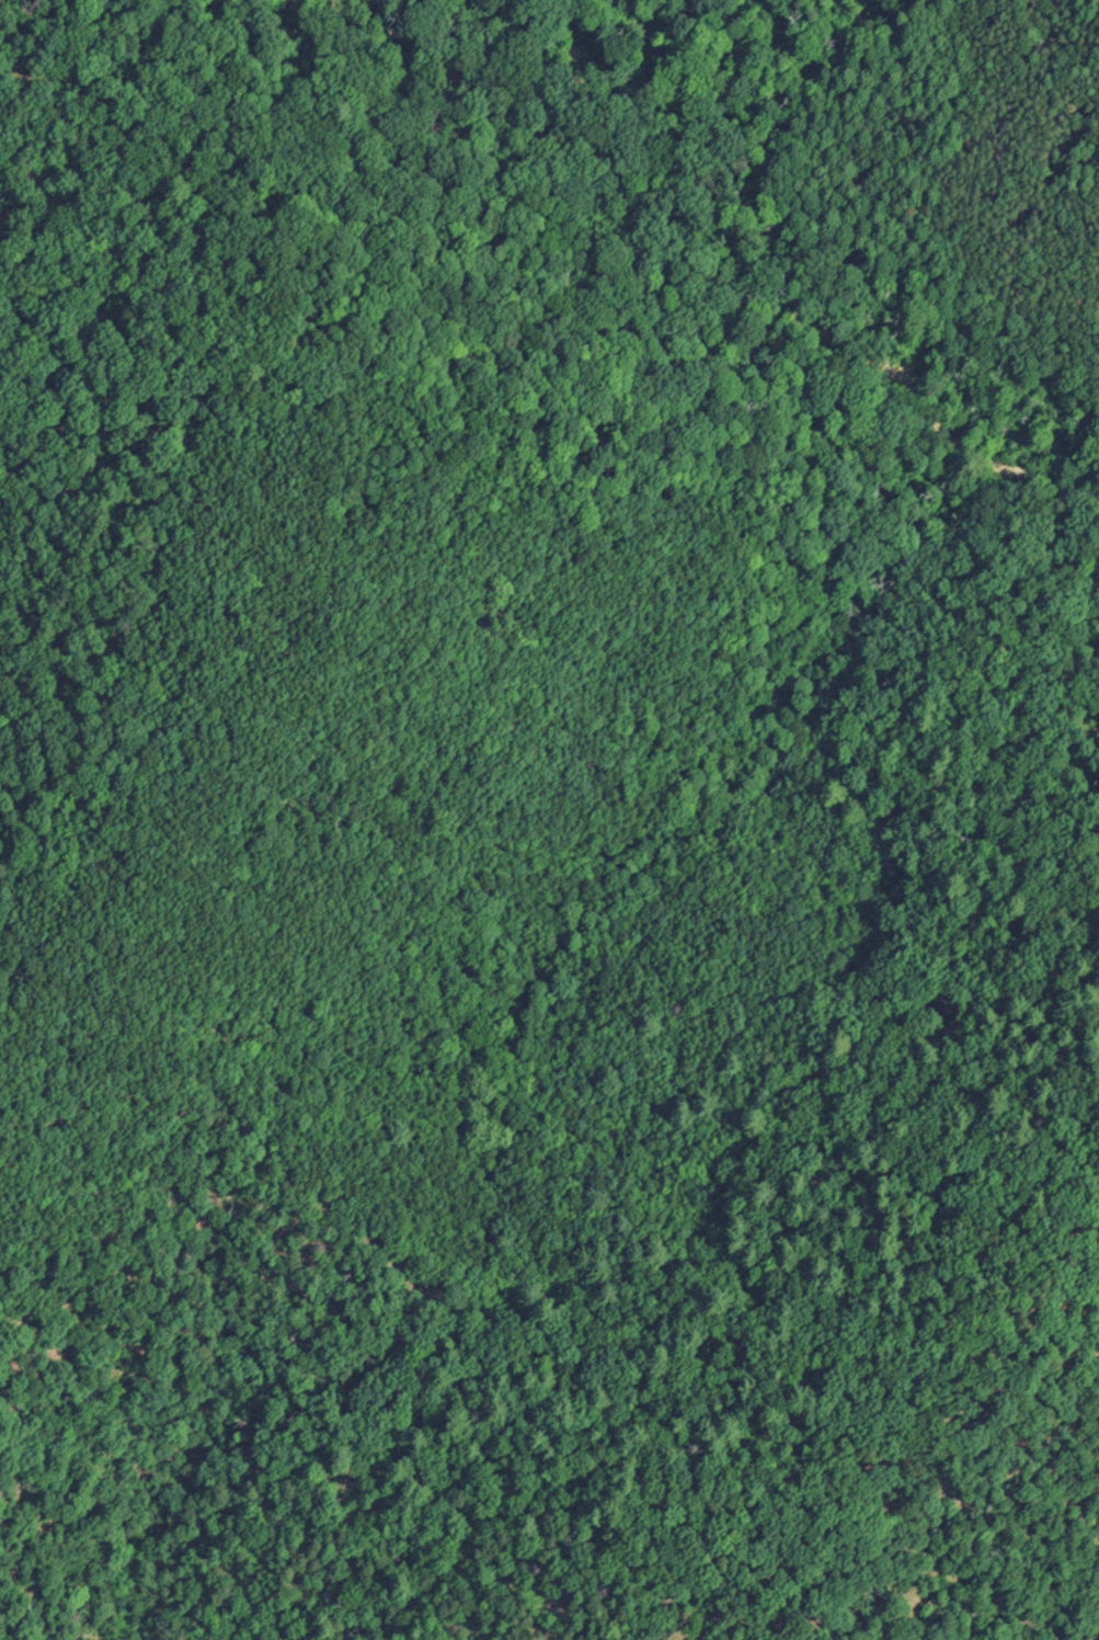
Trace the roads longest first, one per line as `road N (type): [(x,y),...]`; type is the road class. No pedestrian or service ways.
road 1 (residential): [(345,0),(438,65),(639,241),(798,319),(893,377),(984,467),(1050,481),(1098,504)]

